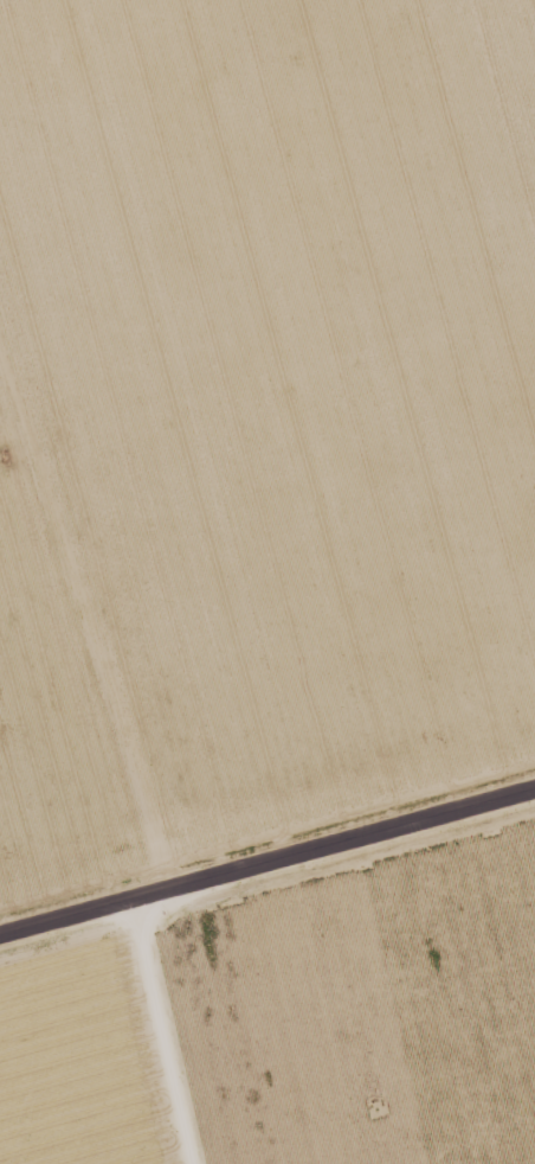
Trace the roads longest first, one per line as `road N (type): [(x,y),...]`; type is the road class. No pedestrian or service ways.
road 1 (track): [(233,1163),(225,927),(135,795),(31,533),(0,413)]
road 2 (track): [(440,0),(135,734)]
road 3 (residential): [(0,982),(225,927),(534,815)]
road 4 (track): [(135,945),(23,1163)]

